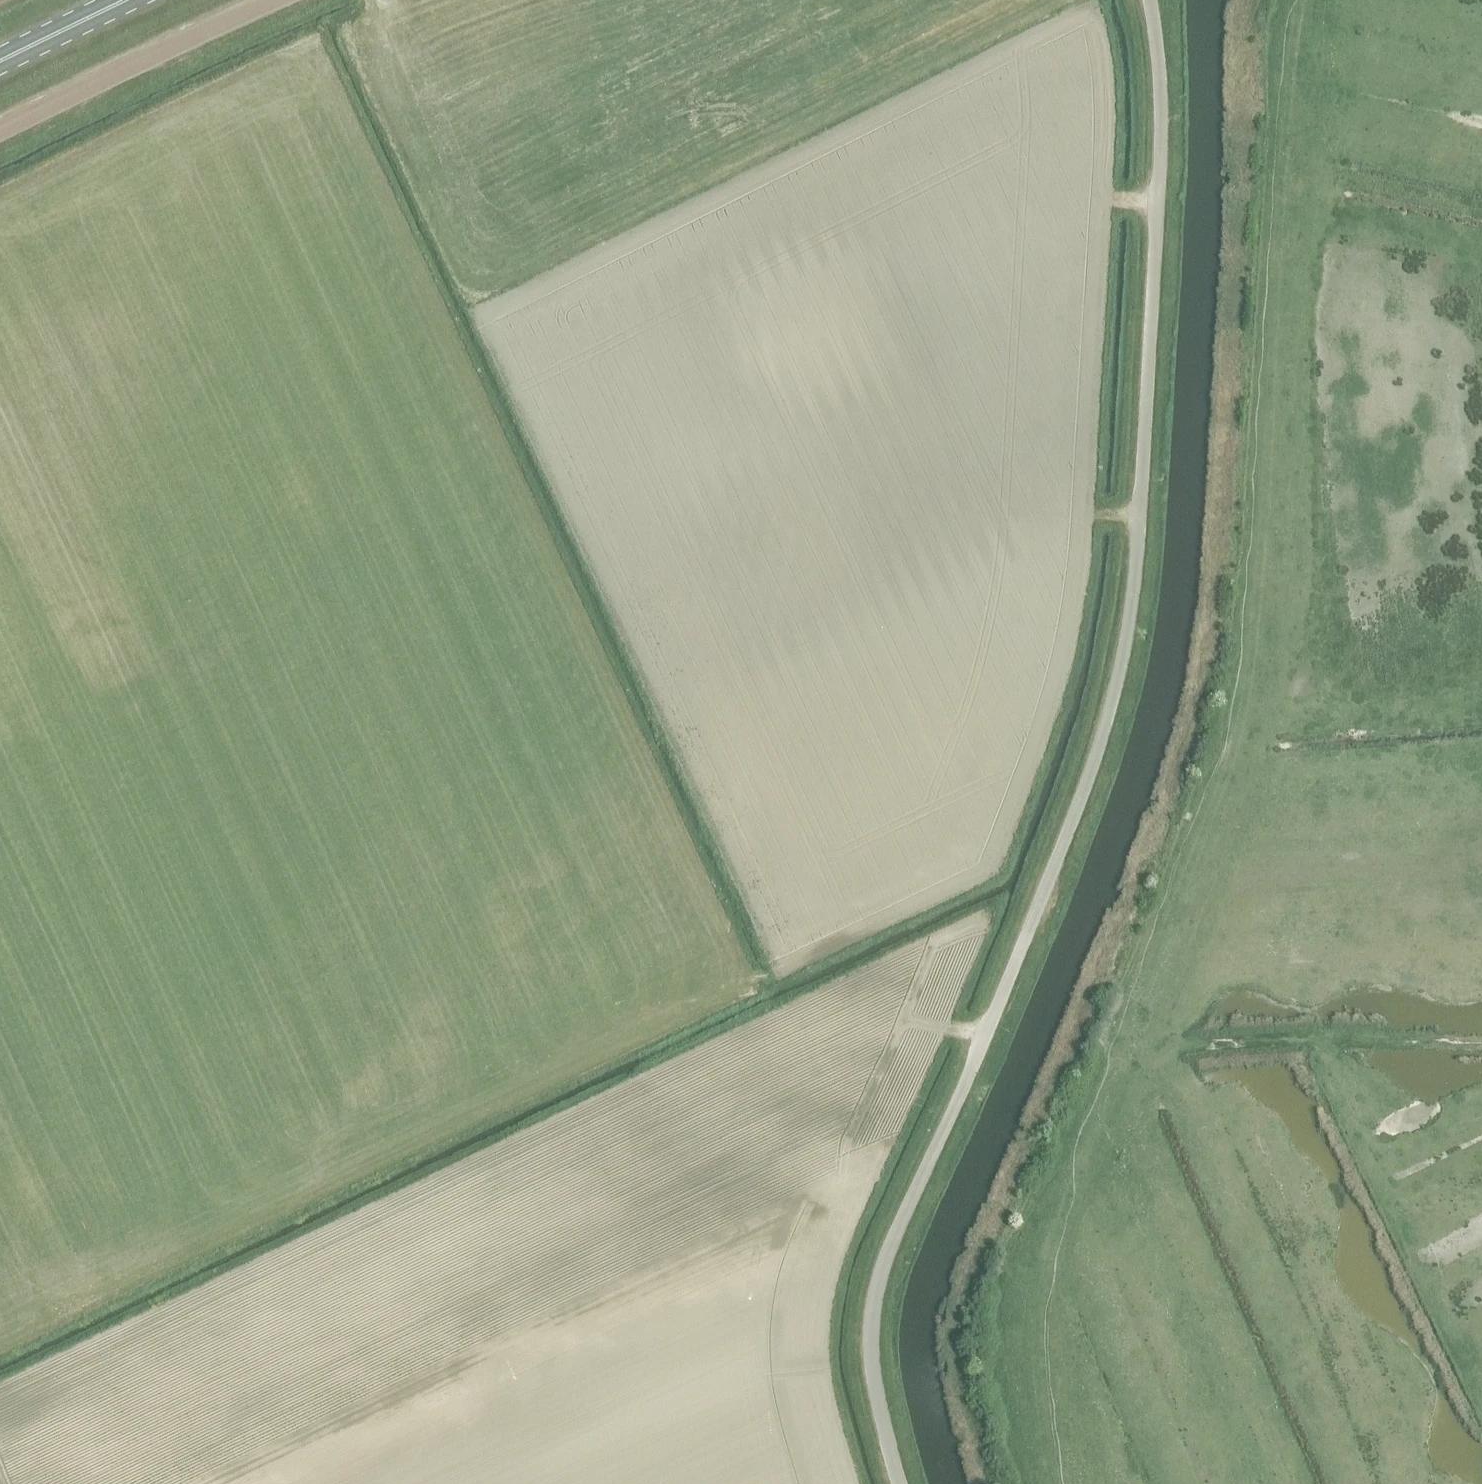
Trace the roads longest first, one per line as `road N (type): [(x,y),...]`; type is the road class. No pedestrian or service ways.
road 1 (unclassified): [(898,1483),(871,1365),(882,1267),(1039,904),(1090,776),(1122,656),(1135,578),(1158,185),(1148,0)]
road 2 (unclassified): [(0,134),(286,0)]
road 3 (primary): [(0,62),(124,0)]

